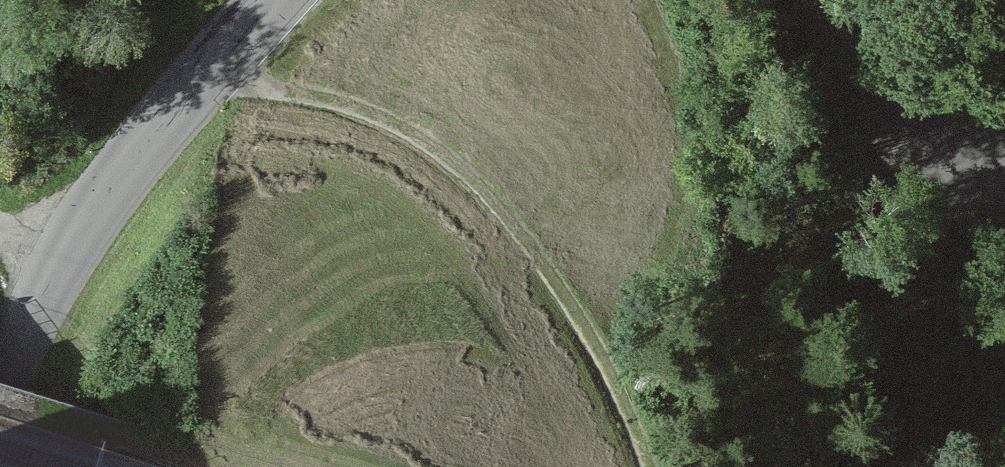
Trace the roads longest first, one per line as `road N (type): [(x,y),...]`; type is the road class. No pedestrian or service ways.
road 1 (track): [(641,466),(601,365),(516,231),(451,159),(367,114),(190,83)]
road 2 (tertiary): [(267,0),(112,178),(53,266),(0,397)]
road 3 (tertiary): [(1004,161),(921,137),(861,82),(812,0)]

